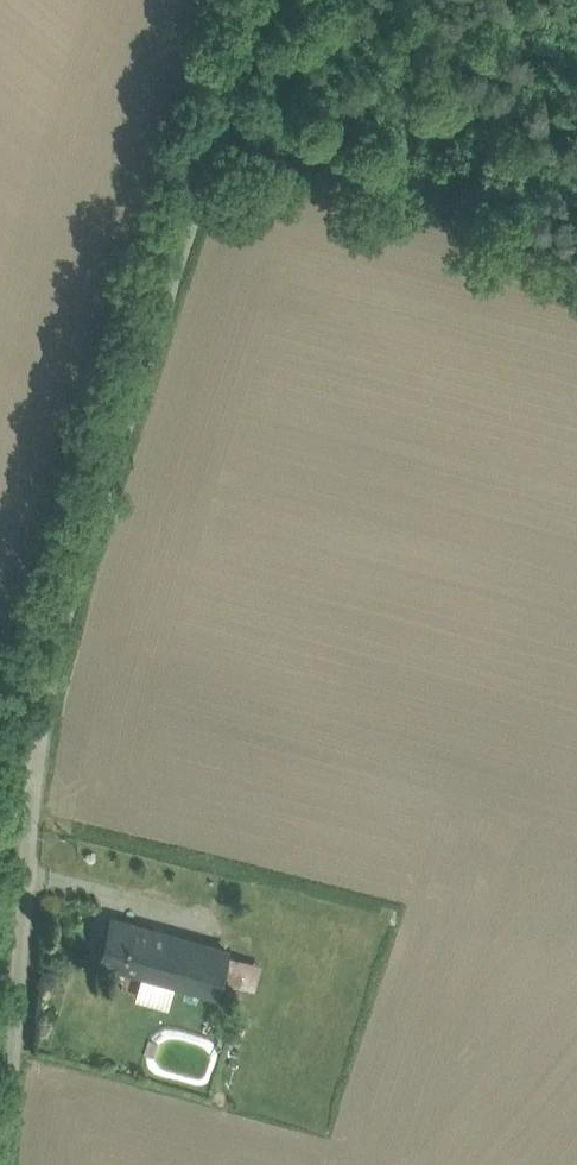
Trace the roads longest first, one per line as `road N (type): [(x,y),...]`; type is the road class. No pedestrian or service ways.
road 1 (unclassified): [(3,1164),(39,743),(67,613),(263,0)]

